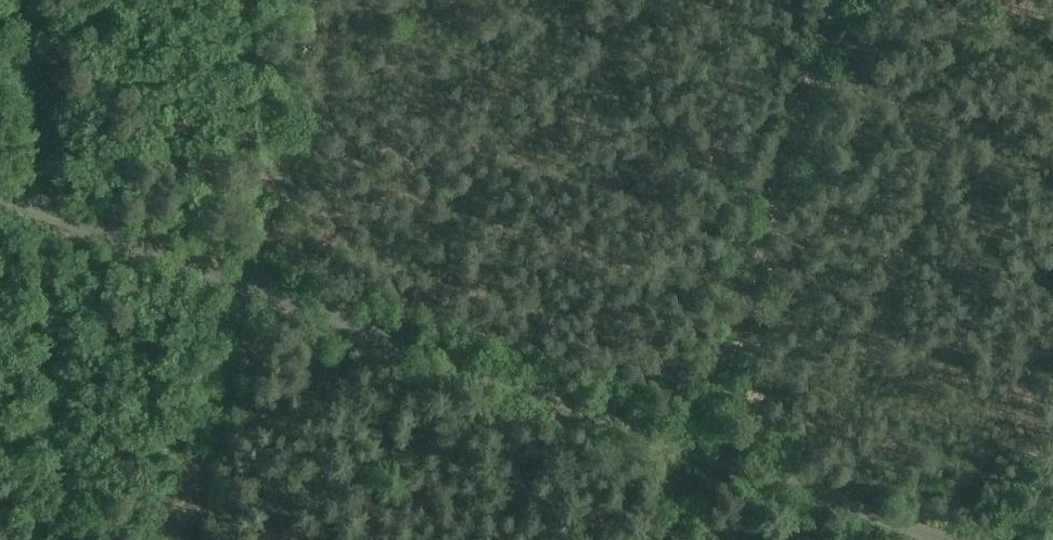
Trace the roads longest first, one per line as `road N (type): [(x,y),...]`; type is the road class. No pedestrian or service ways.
road 1 (unclassified): [(941,539),(30,207)]
road 2 (track): [(700,454),(837,0)]
road 3 (unclassified): [(30,207),(18,0)]

